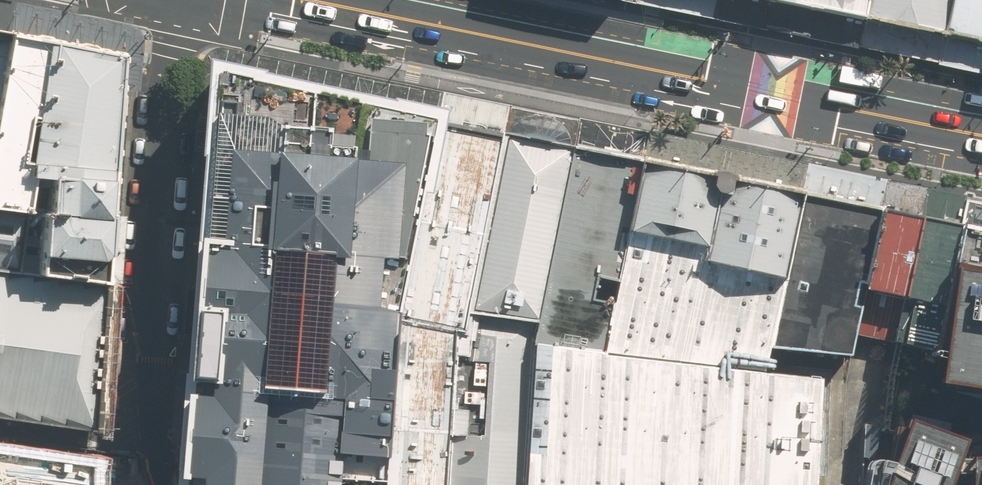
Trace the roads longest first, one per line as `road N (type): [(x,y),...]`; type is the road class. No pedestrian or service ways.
road 1 (secondary): [(313,0),(981,134)]

